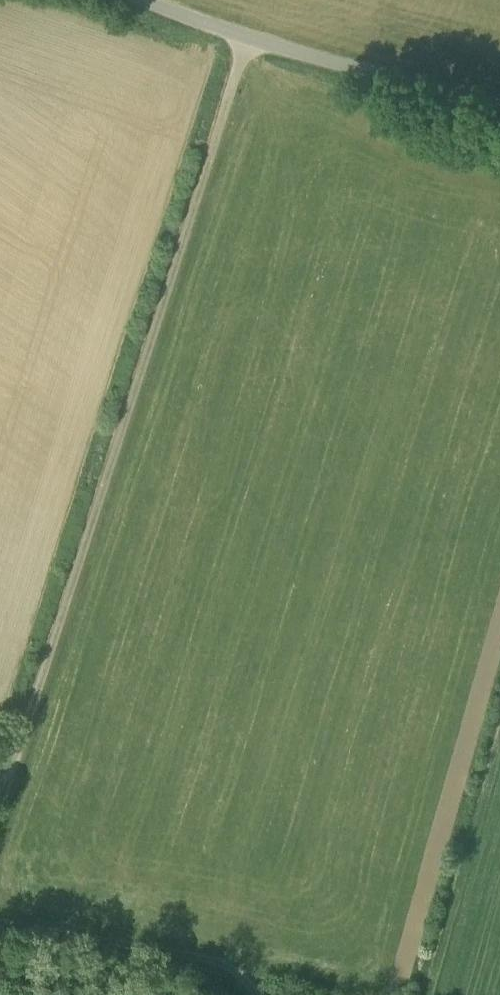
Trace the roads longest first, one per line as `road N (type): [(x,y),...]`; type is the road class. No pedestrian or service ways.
road 1 (unclassified): [(0,813),(260,40)]
road 2 (unclassified): [(254,994),(233,970),(205,957),(0,922)]
road 3 (unclassified): [(499,95),(260,40)]

